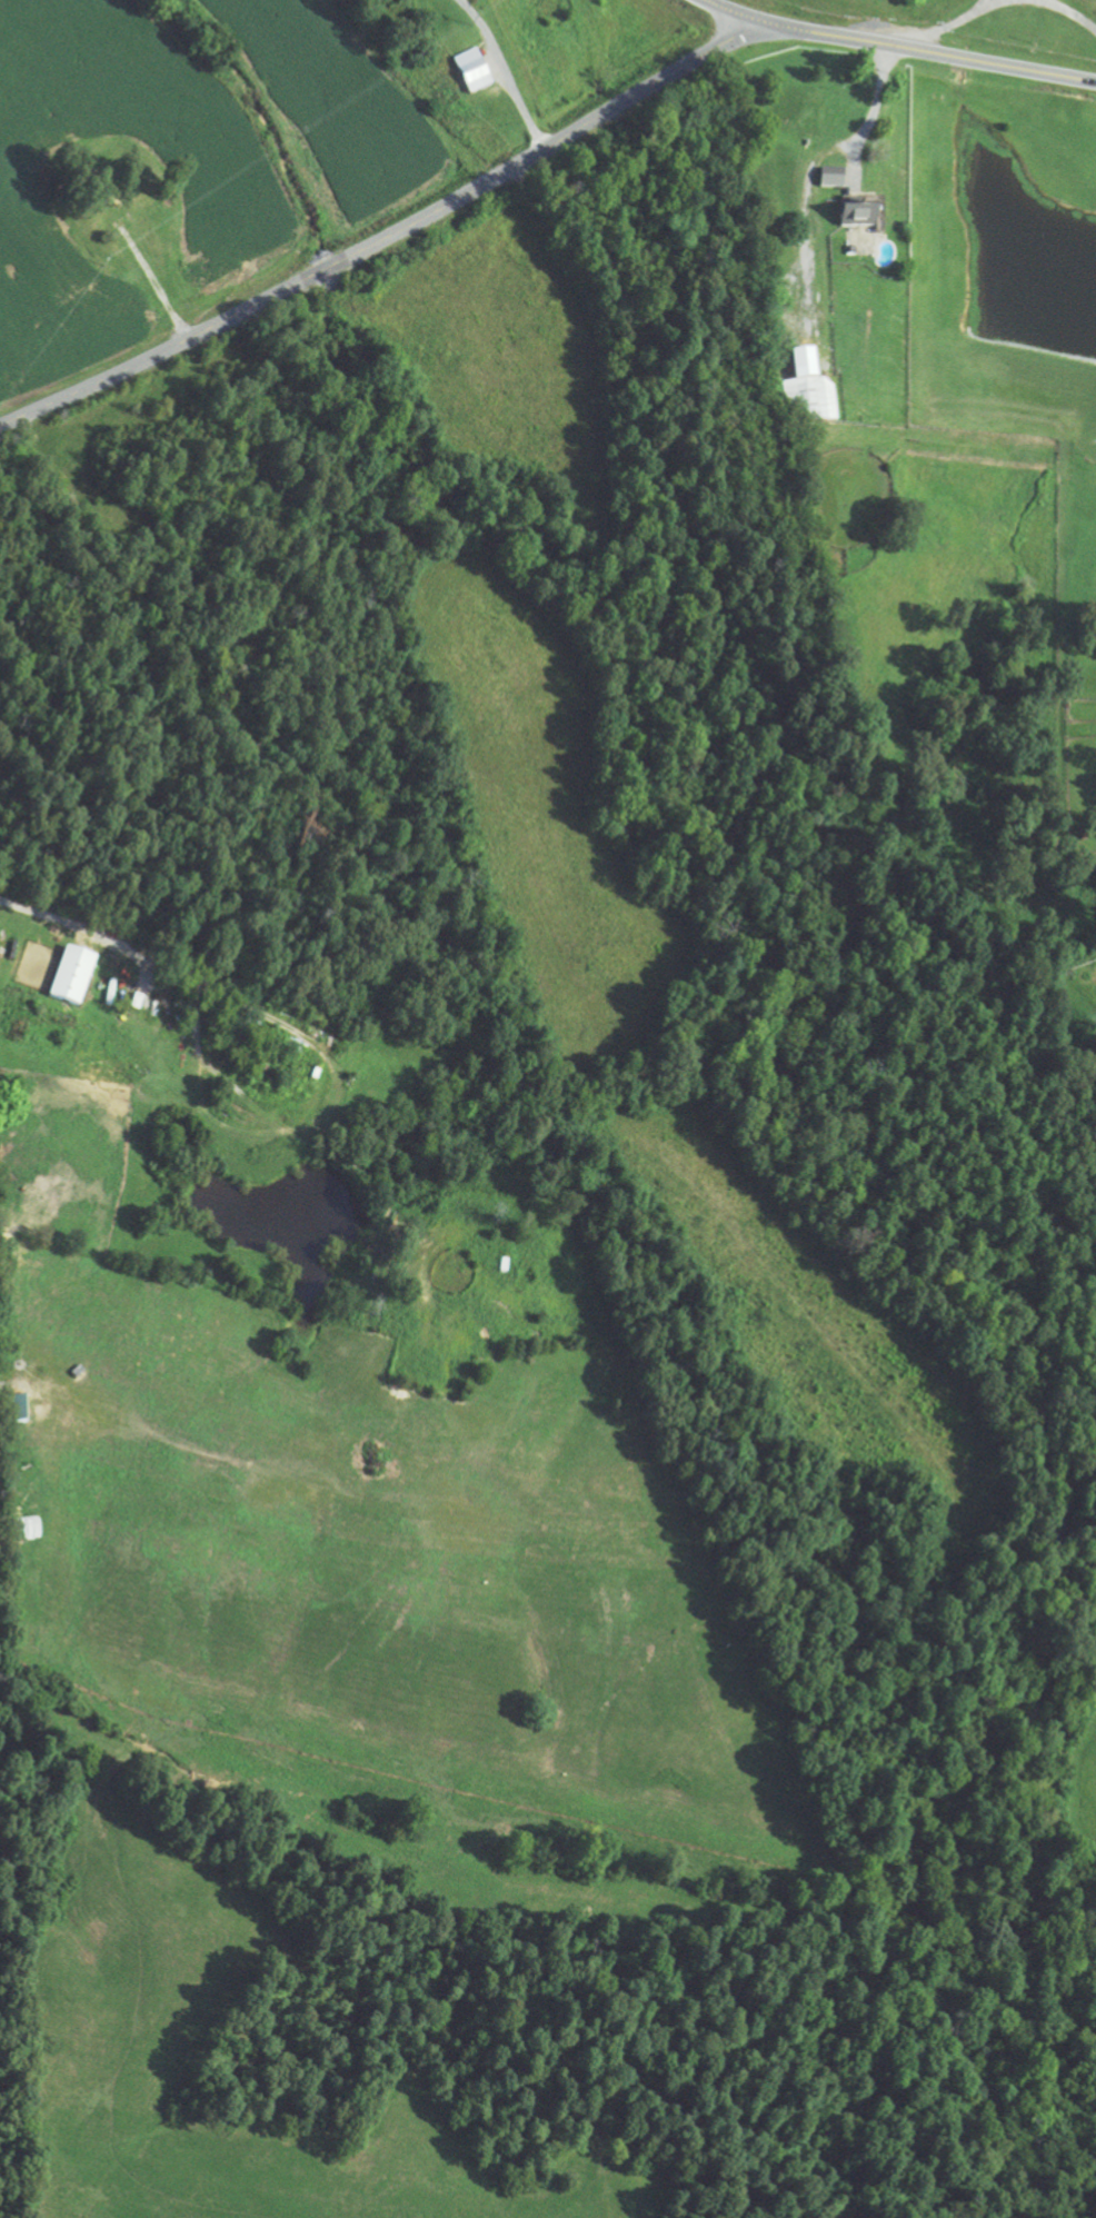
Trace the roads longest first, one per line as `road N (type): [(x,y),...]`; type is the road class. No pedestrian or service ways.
road 1 (primary): [(764,18),(356,255),(0,425)]
road 2 (primary): [(1095,82),(797,27),(715,0)]

